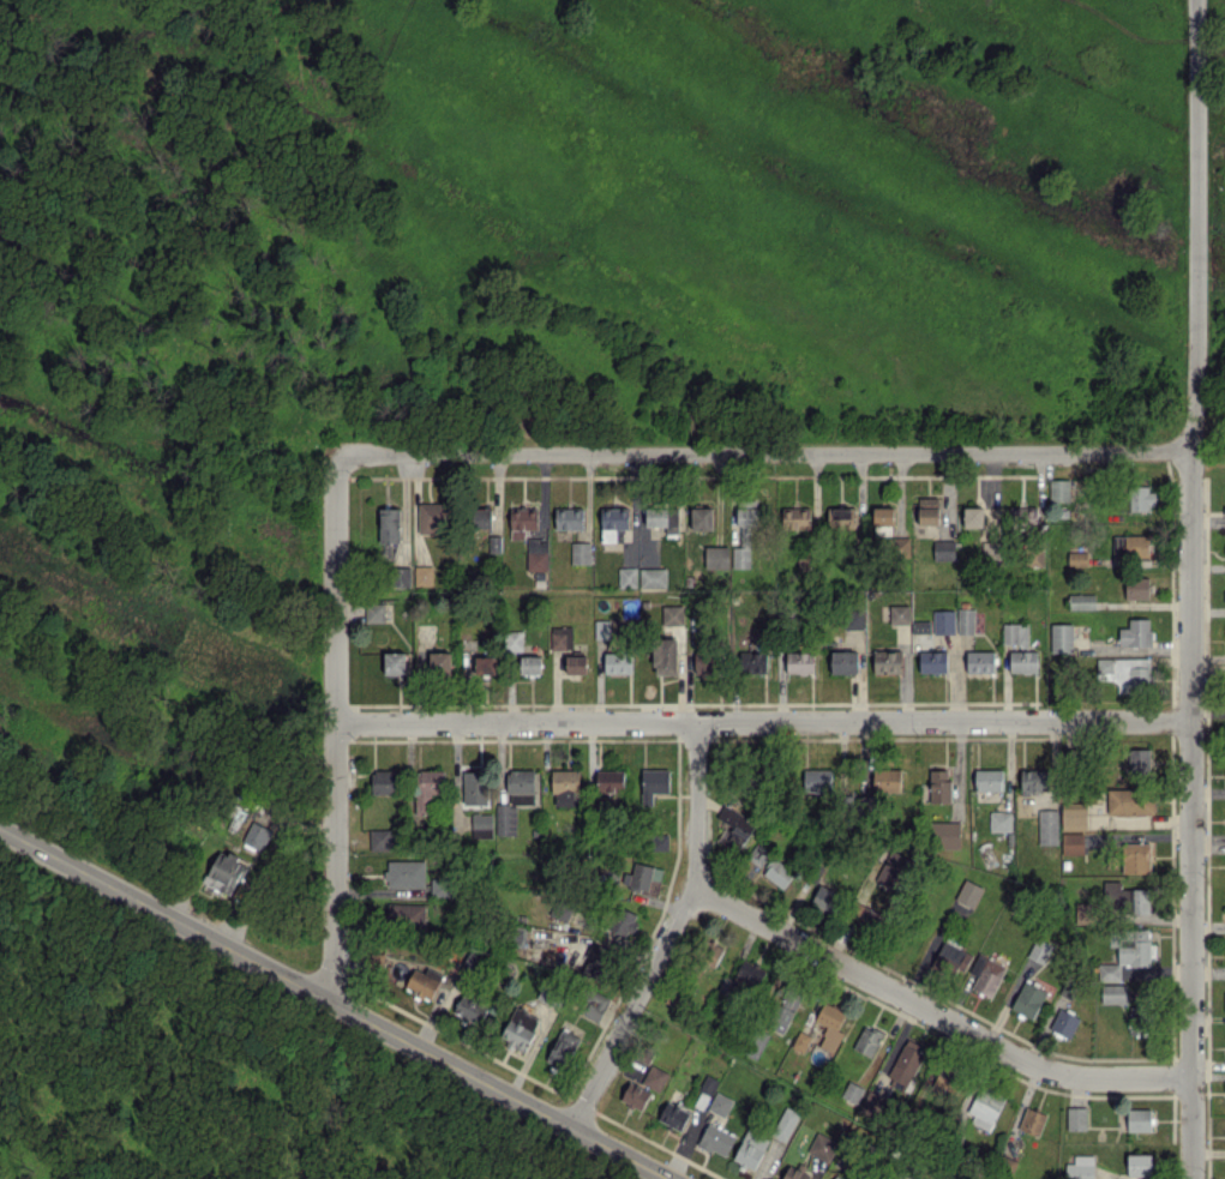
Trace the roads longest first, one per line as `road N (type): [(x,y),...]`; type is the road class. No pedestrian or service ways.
road 1 (residential): [(1194,0),(1193,1178)]
road 2 (residential): [(1193,720),(336,723)]
road 3 (residential): [(1193,453),(338,455)]
road 4 (tertiary): [(672,1178),(0,827)]
road 5 (residential): [(1193,1077),(1085,1078),(1043,1069),(687,885)]
road 6 (residential): [(338,455),(334,1000)]
road 7 (residential): [(695,722),(697,836),(687,885),(574,1127)]

